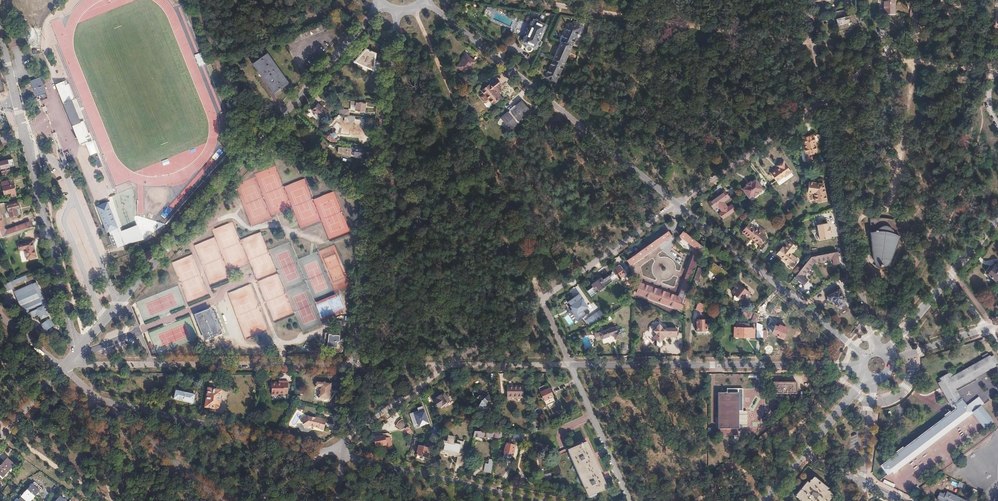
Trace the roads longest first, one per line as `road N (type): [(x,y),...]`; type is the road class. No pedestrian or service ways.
road 1 (residential): [(428,3),(862,355)]
road 2 (track): [(451,365),(889,57)]
road 3 (residential): [(75,351),(383,4)]
road 4 (track): [(569,365),(416,11)]
road 5 (residential): [(355,365),(398,13)]
road 6 (residential): [(812,44),(872,349)]
road 7 (residential): [(812,44),(521,0)]
road 8 (residential): [(355,365),(62,366)]
road 9 (residential): [(858,366),(569,365)]
road 10 (track): [(850,235),(863,210),(892,198),(919,37),(968,0)]
road 11 (track): [(988,103),(947,229),(916,286),(869,340)]
road 12 (residential): [(101,398),(324,453)]
road 13 (unclassified): [(23,132),(75,351)]
road 14 (unclassified): [(860,375),(758,473),(706,500)]
road 15 (residential): [(343,457),(537,500)]
road 16 (residential): [(101,398),(222,500)]
road 17 (residential): [(629,500),(569,365)]
road 18 (residential): [(345,438),(451,365)]

